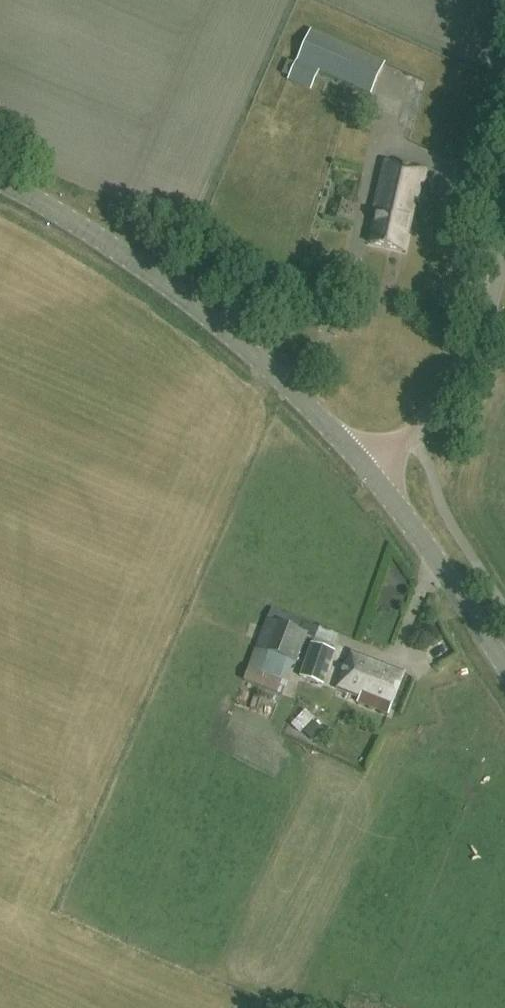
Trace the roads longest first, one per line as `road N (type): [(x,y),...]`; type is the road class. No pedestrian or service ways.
road 1 (tertiary): [(377,478),(226,328),(128,250),(0,177)]
road 2 (unclassified): [(377,478),(468,369),(504,251)]
road 3 (tertiary): [(504,666),(377,478)]

